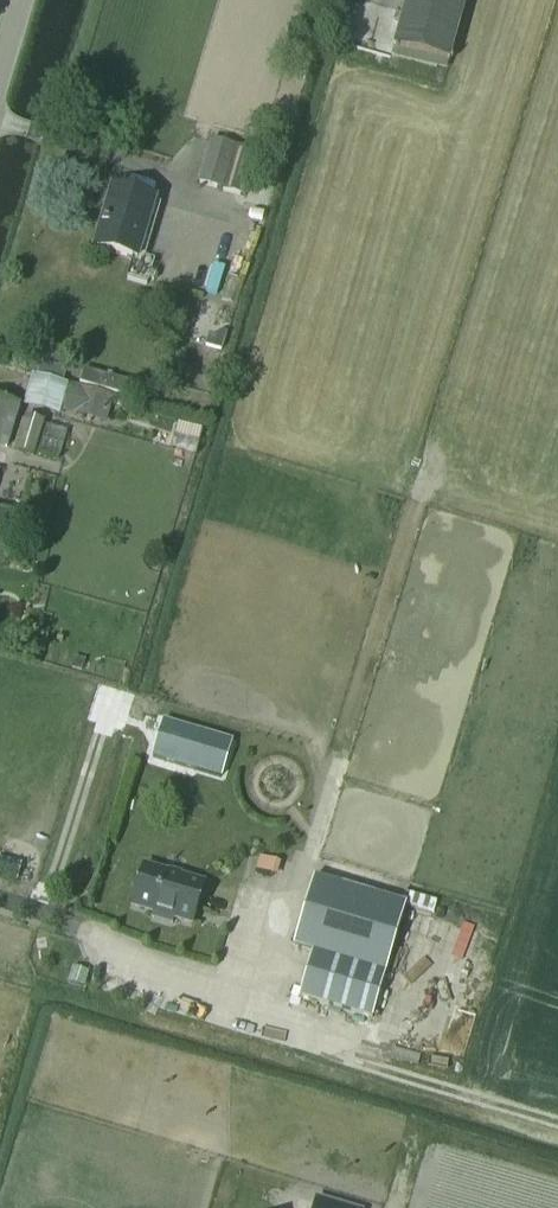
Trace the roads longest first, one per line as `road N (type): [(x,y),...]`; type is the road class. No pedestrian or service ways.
road 1 (track): [(557,1119),(320,1046)]

